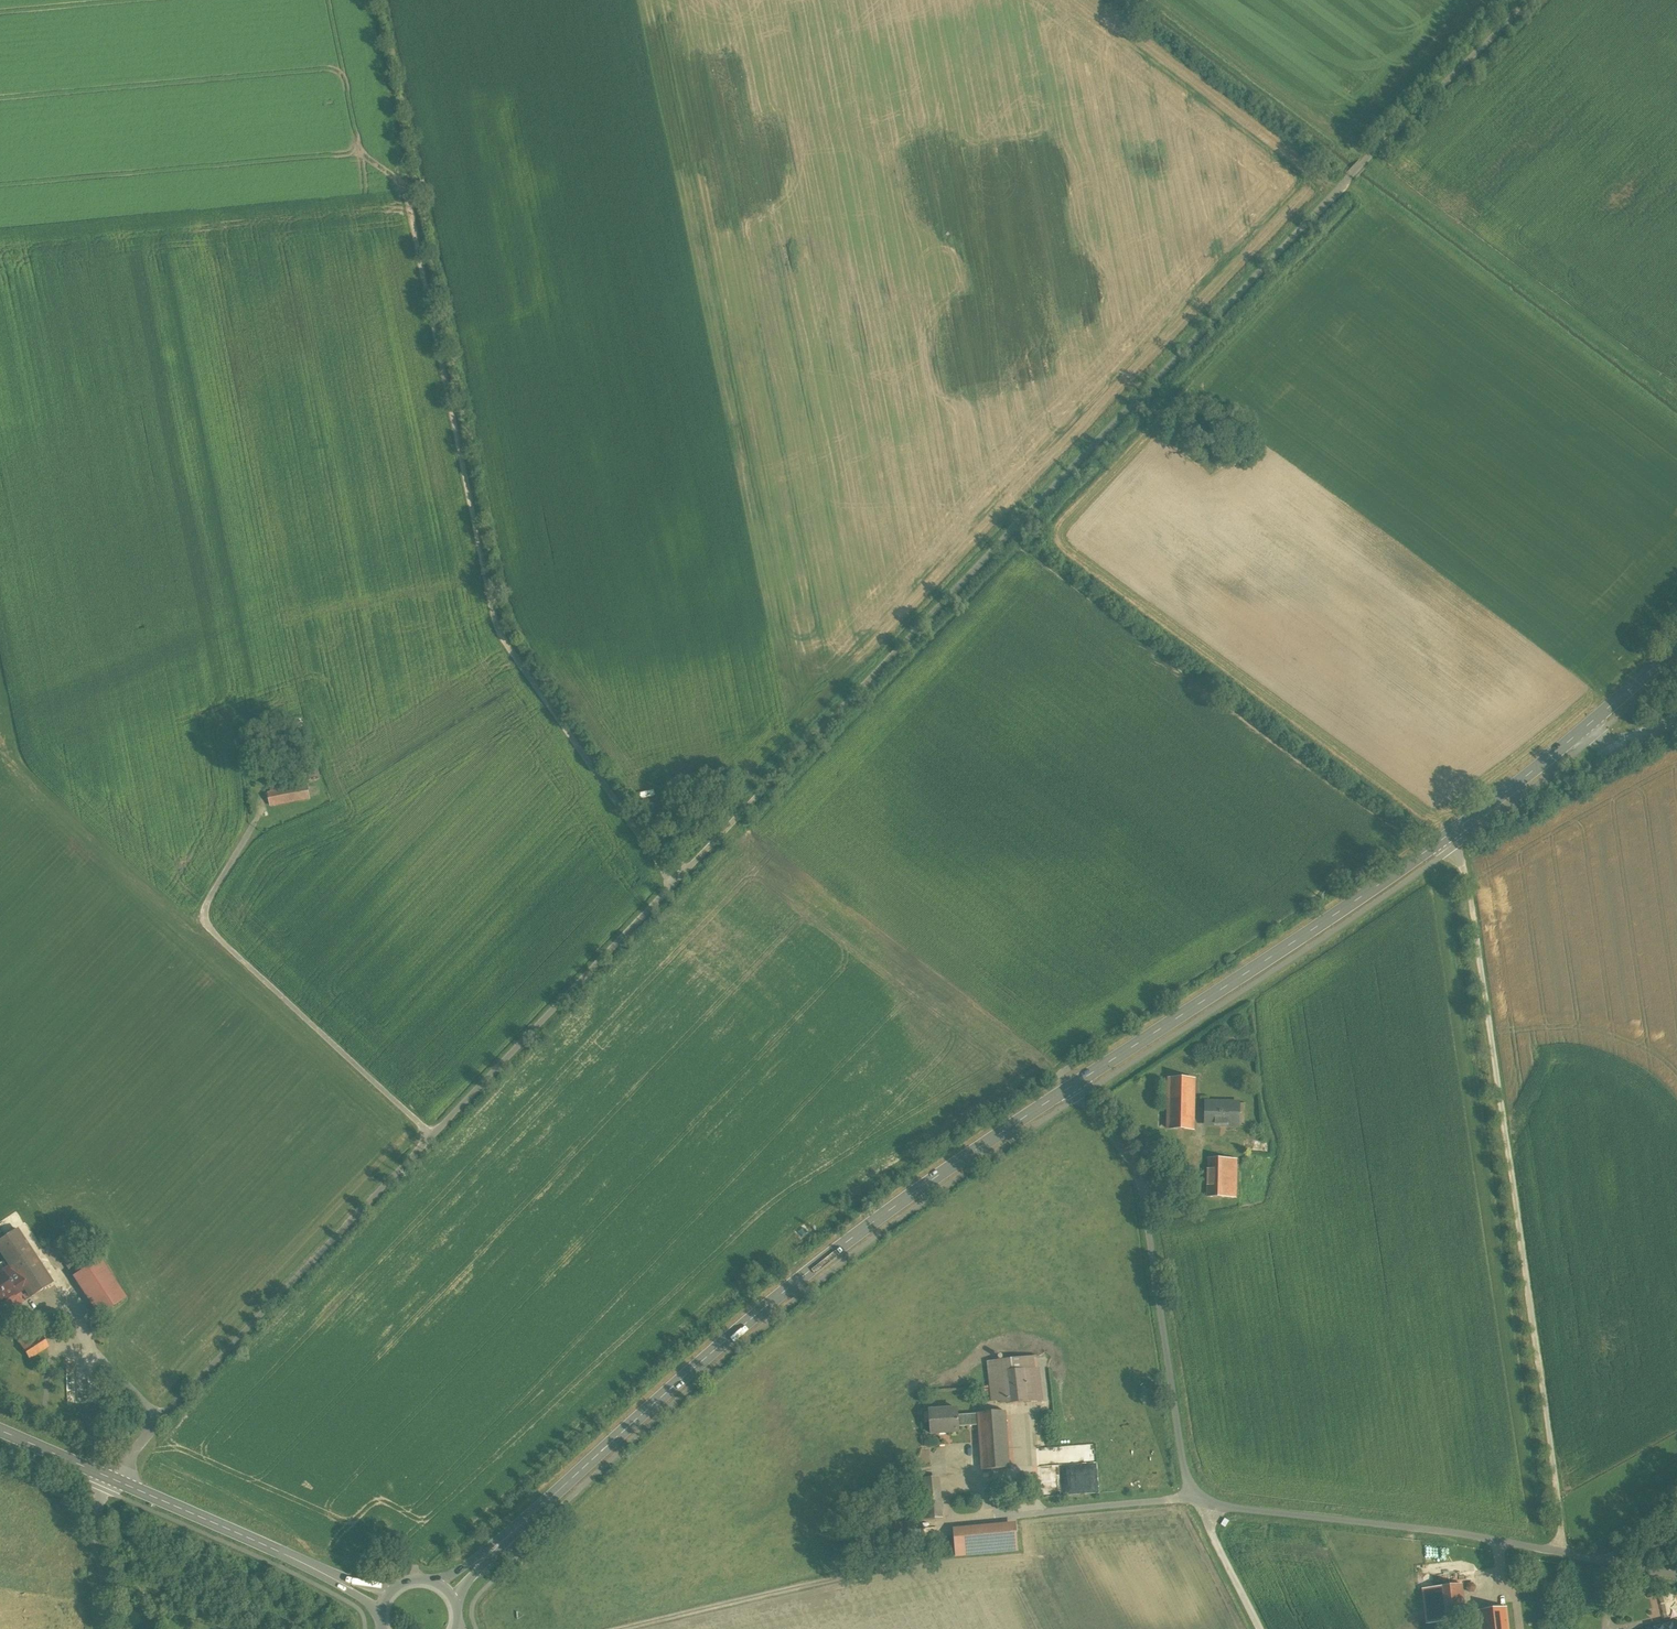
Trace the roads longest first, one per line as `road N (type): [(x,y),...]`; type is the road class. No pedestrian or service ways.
road 1 (unclassified): [(112,1478),(1350,177),(1533,0)]
road 2 (secondary): [(448,1591),(810,1269),(1073,1085)]
road 3 (secondary): [(1073,1085),(1447,837),(1553,757),(1676,645)]
road 4 (track): [(1447,837),(1468,887),(1561,1555)]
road 5 (unclassified): [(1676,1577),(1466,1536),(1198,1501)]
road 6 (unclassified): [(1073,1085),(1139,1166),(1198,1501)]
road 7 (track): [(923,1555),(628,1628)]
road 8 (tertiary): [(112,1478),(387,1601)]
road 9 (unclassified): [(1198,1501),(1021,1516),(923,1555)]
road 10 (unclassified): [(109,1628),(98,1520),(112,1478)]
road 11 (unclassified): [(1198,1501),(1262,1628)]
road 12 (tertiary): [(0,1430),(112,1478)]

